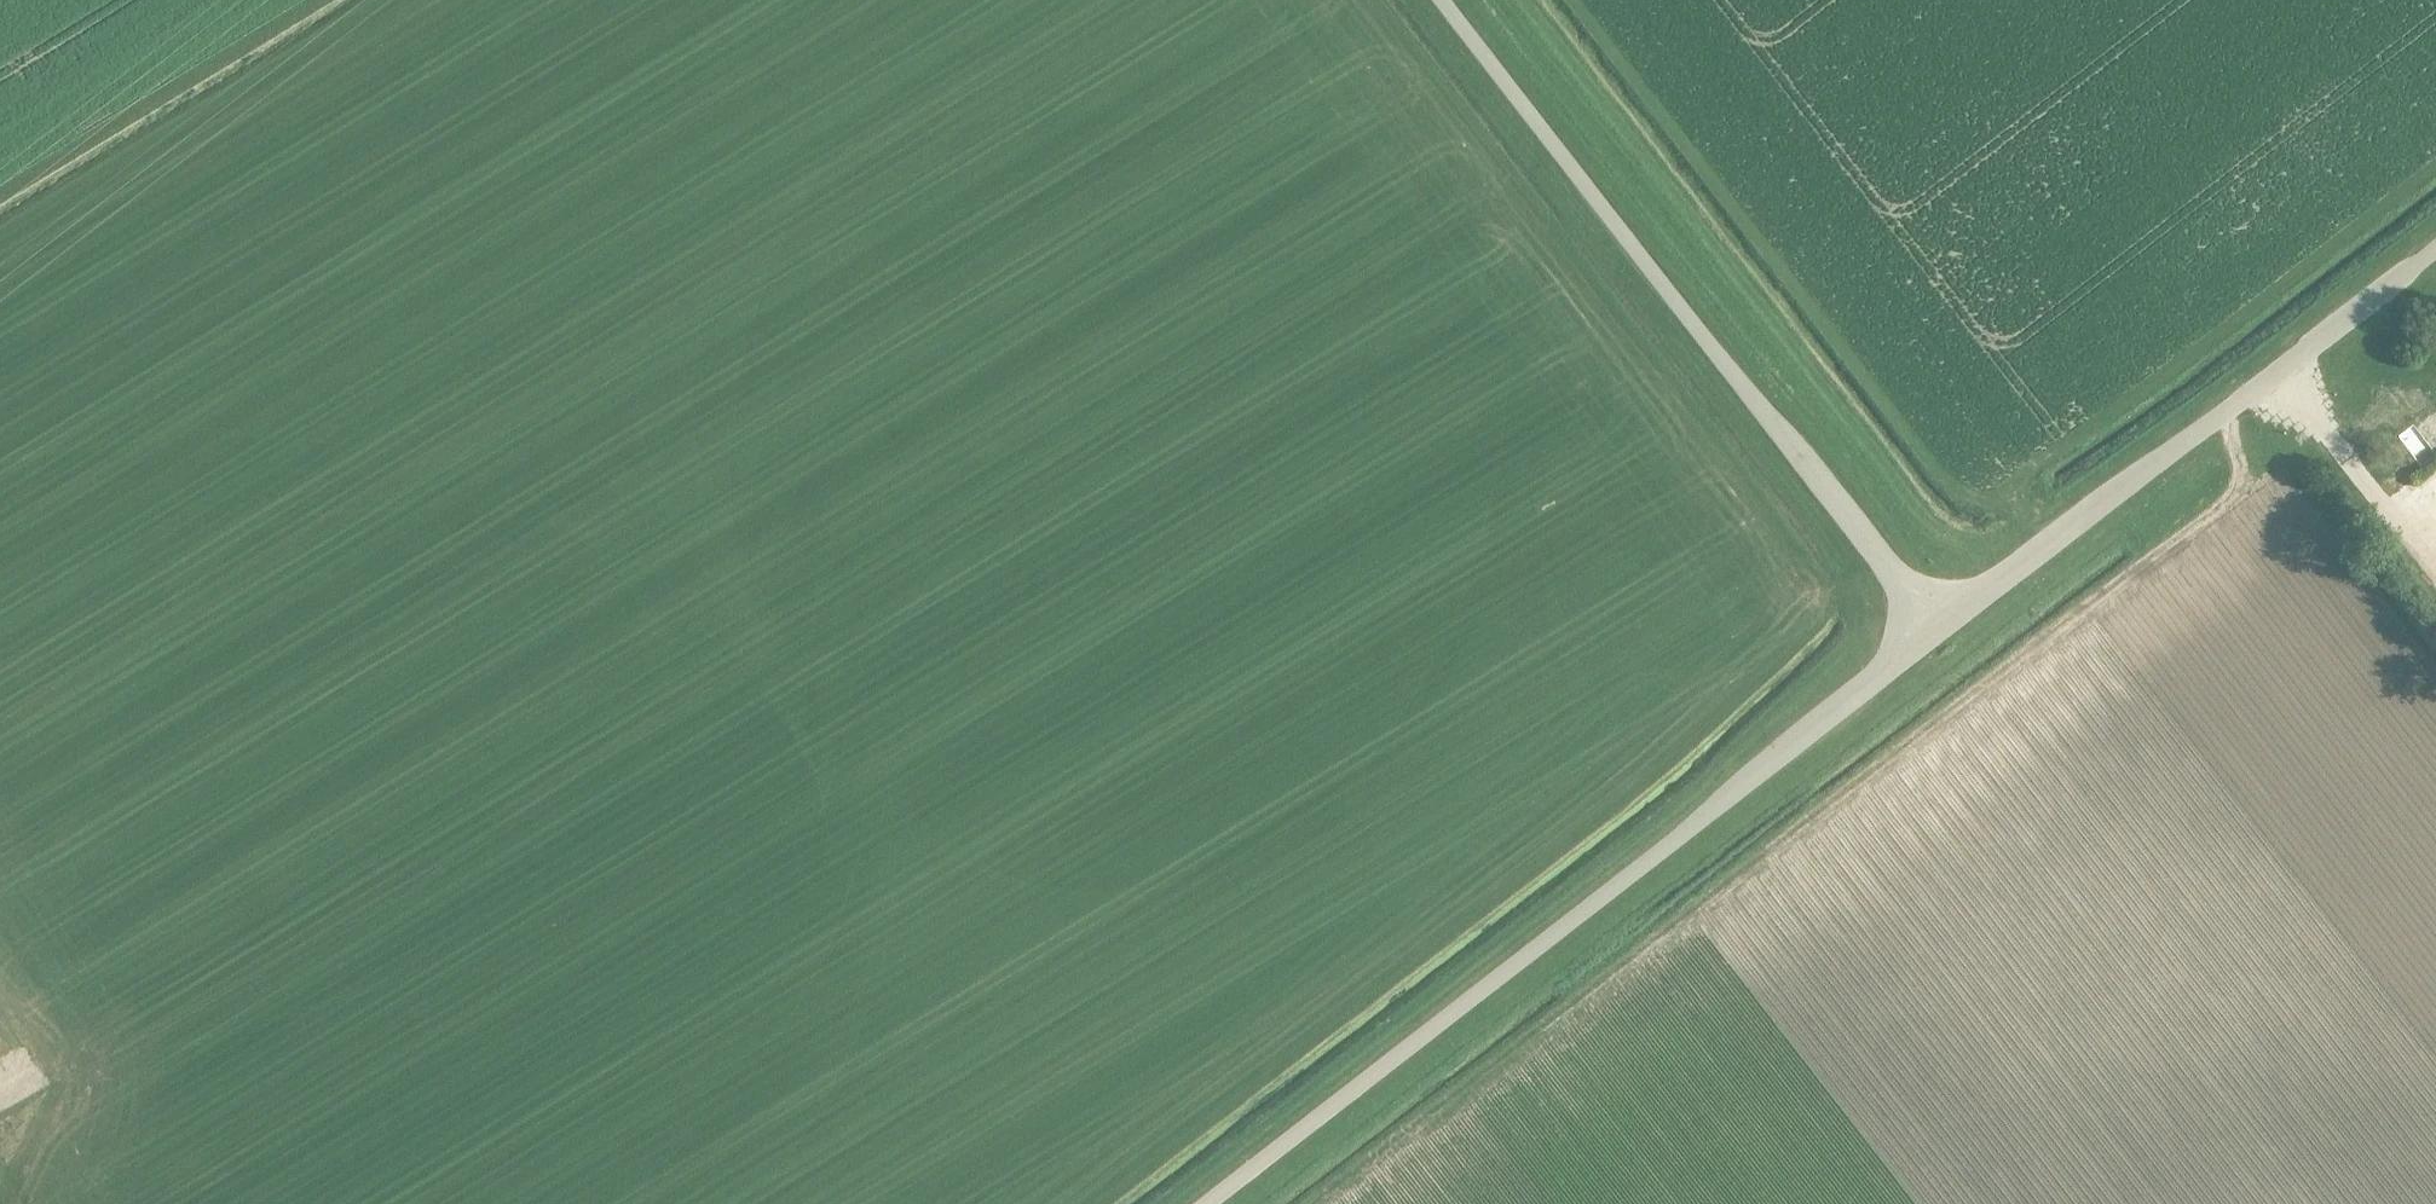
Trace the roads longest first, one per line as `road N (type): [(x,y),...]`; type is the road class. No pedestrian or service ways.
road 1 (unclassified): [(1189,1203),(1751,777),(1929,630)]
road 2 (unclassified): [(1929,630),(1439,0)]
road 3 (unclassified): [(1929,630),(2435,251)]

